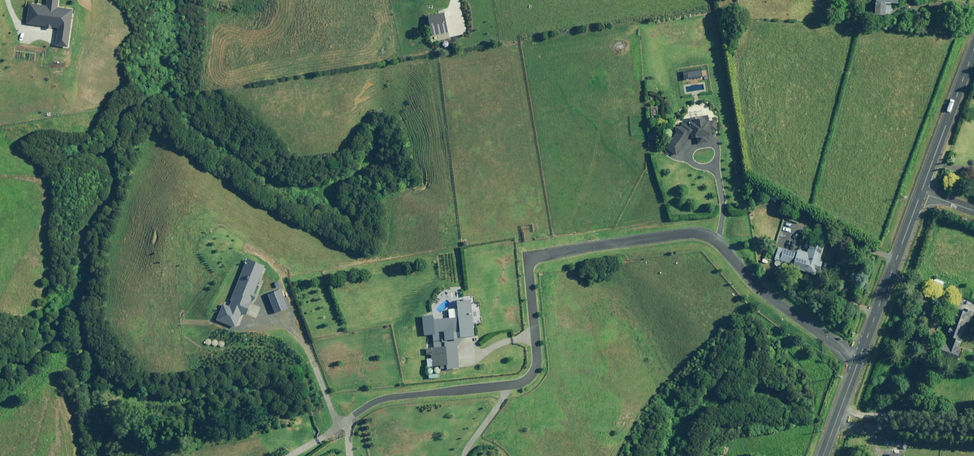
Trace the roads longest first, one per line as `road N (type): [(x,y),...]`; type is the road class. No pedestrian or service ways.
road 1 (residential): [(859,359),(762,290),(715,238),(680,229),(532,254),(534,358),(524,374),(390,393),(345,415)]
road 2 (tertiary): [(921,192),(859,359)]
road 3 (tertiary): [(973,49),(921,192)]
road 4 (track): [(973,435),(834,426)]

